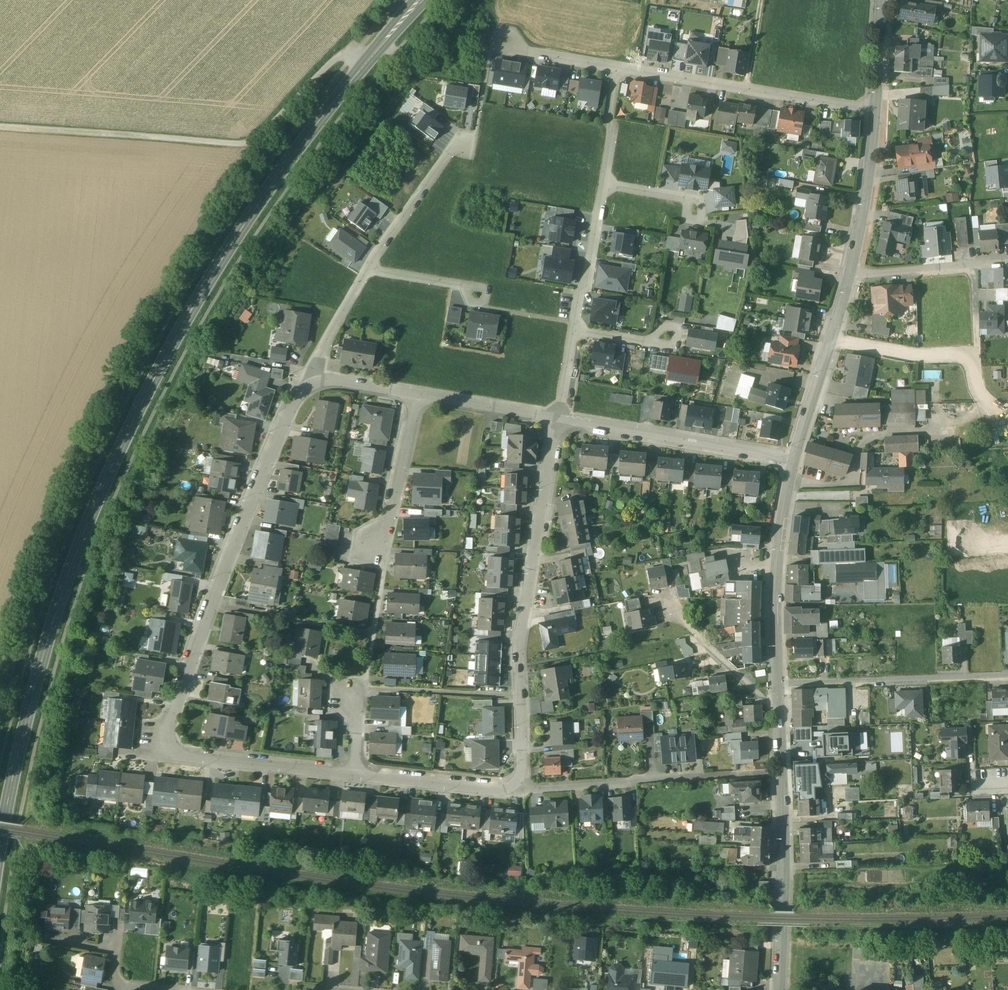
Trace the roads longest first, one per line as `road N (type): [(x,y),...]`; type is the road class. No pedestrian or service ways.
road 1 (secondary): [(0,852),(57,605),(125,435),(243,225),(385,41)]
road 2 (residential): [(354,775),(190,758),(168,737),(252,503),(295,402),(311,384)]
road 3 (track): [(368,61),(339,57),(249,143),(0,126)]
road 4 (residential): [(557,420),(519,647),(522,767),(515,785)]
road 5 (residential): [(781,773),(515,785)]
road 6 (residential): [(875,111),(617,68)]
road 7 (residential): [(557,420),(794,459)]
road 8 (residential): [(778,684),(1007,677)]
road 9 (unclassified): [(778,684),(775,580),(794,459)]
road 10 (unclassified): [(779,989),(781,773)]
road 11 (residential): [(831,339),(972,358),(982,404),(1007,412)]
road 12 (unclassified): [(850,276),(875,111)]
road 13 (residential): [(515,785),(494,791),(354,775)]
road 14 (residential): [(371,548),(390,516),(418,395)]
road 15 (residential): [(367,270),(447,156),(464,144)]
road 16 (residential): [(850,276),(1007,263)]
road 17 (residential): [(779,714),(665,606)]
road 18 (residential): [(572,330),(603,184)]
road 19 (residential): [(418,395),(557,420)]
road 20 (residential): [(311,384),(367,270)]
road 21 (unclassified): [(794,459),(831,339)]

